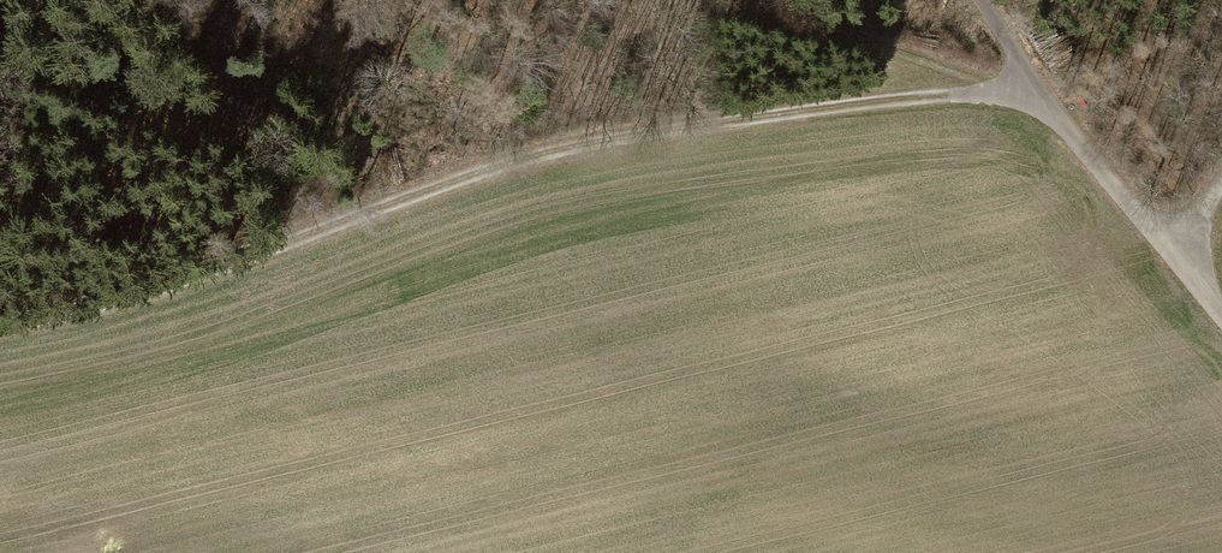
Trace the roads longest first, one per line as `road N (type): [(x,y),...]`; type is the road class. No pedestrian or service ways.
road 1 (track): [(0,321),(101,305),(564,145),(1036,85)]
road 2 (track): [(1221,317),(1069,132),(982,0)]
road 3 (track): [(688,0),(845,35),(1007,88)]

